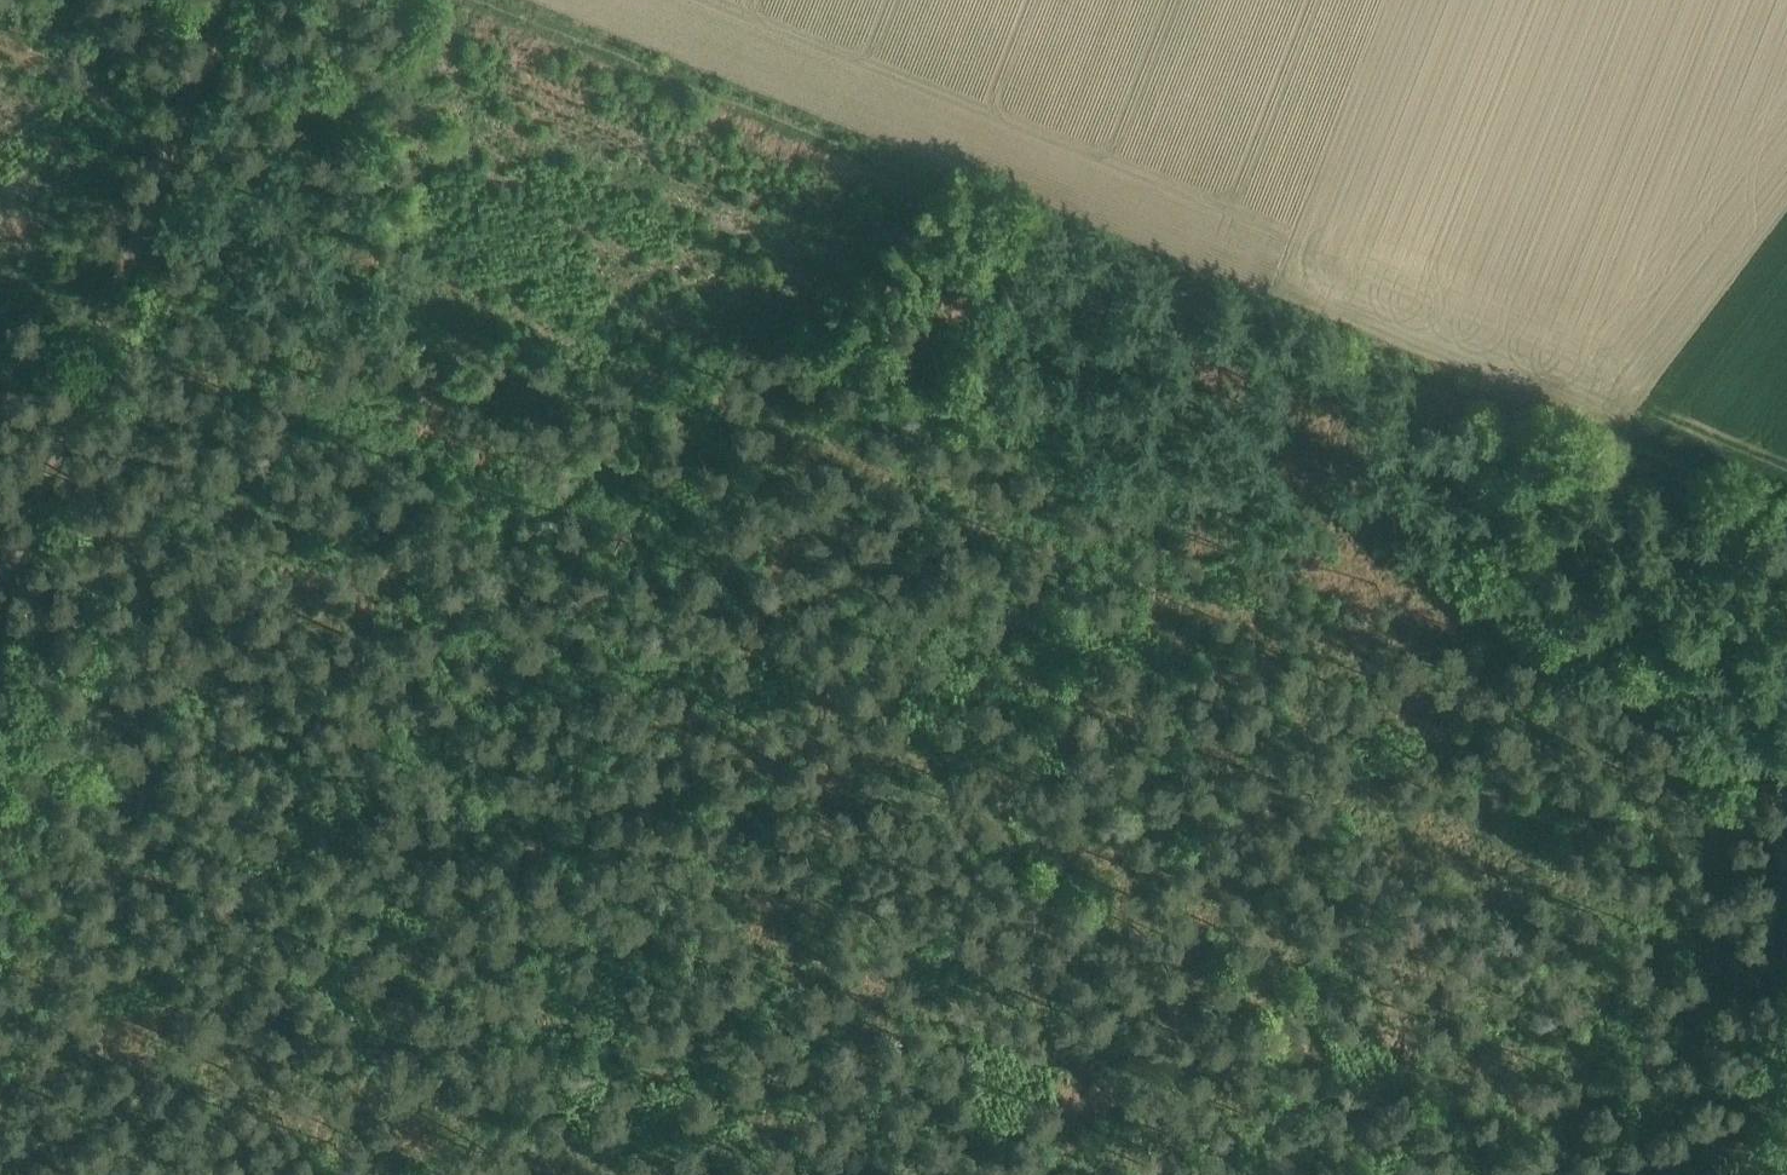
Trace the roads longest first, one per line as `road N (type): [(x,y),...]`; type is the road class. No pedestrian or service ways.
road 1 (track): [(507,0),(1786,514)]
road 2 (track): [(0,609),(240,0)]
road 3 (track): [(188,138),(408,228)]
road 4 (track): [(1786,987),(1709,1174)]

